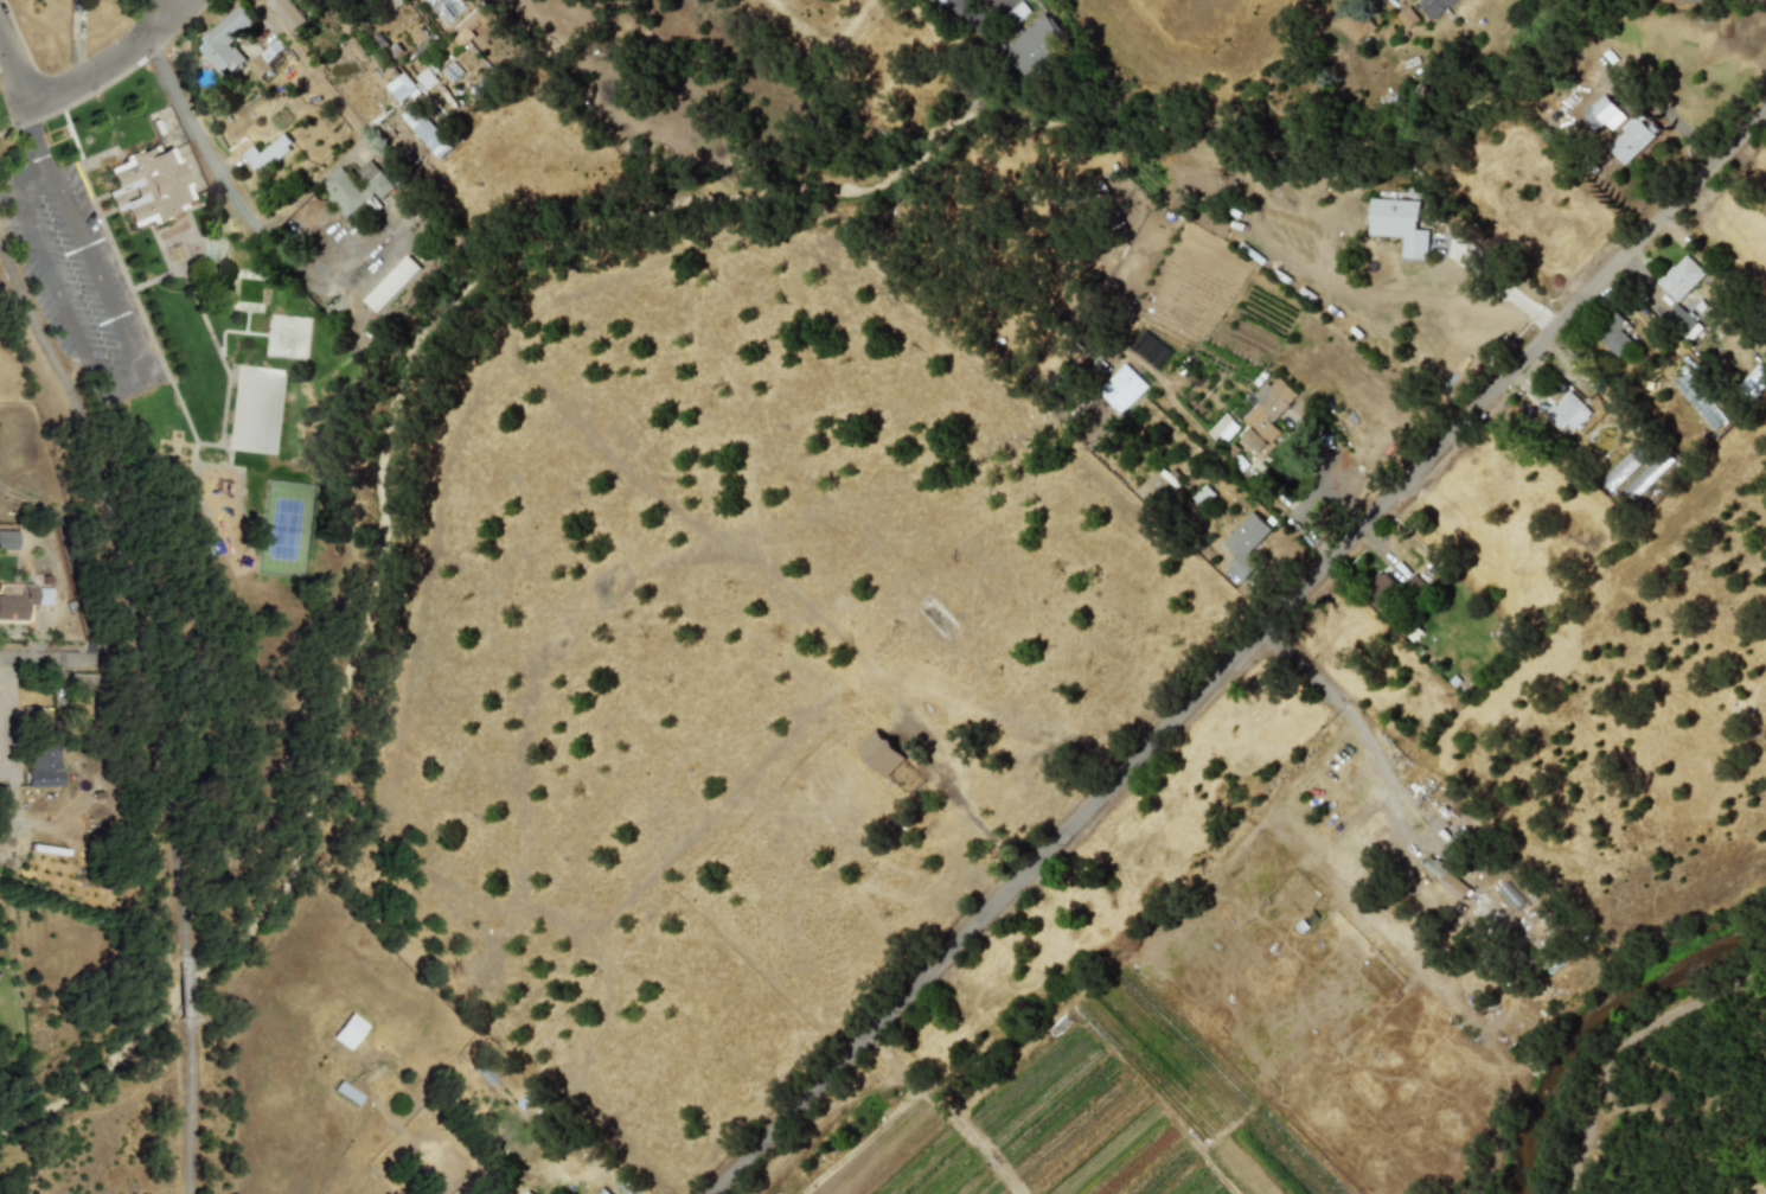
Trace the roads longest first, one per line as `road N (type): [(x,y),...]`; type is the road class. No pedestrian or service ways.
road 1 (residential): [(710,1193),(1765,112)]
road 2 (residential): [(30,100),(47,100),(91,77),(188,0)]

